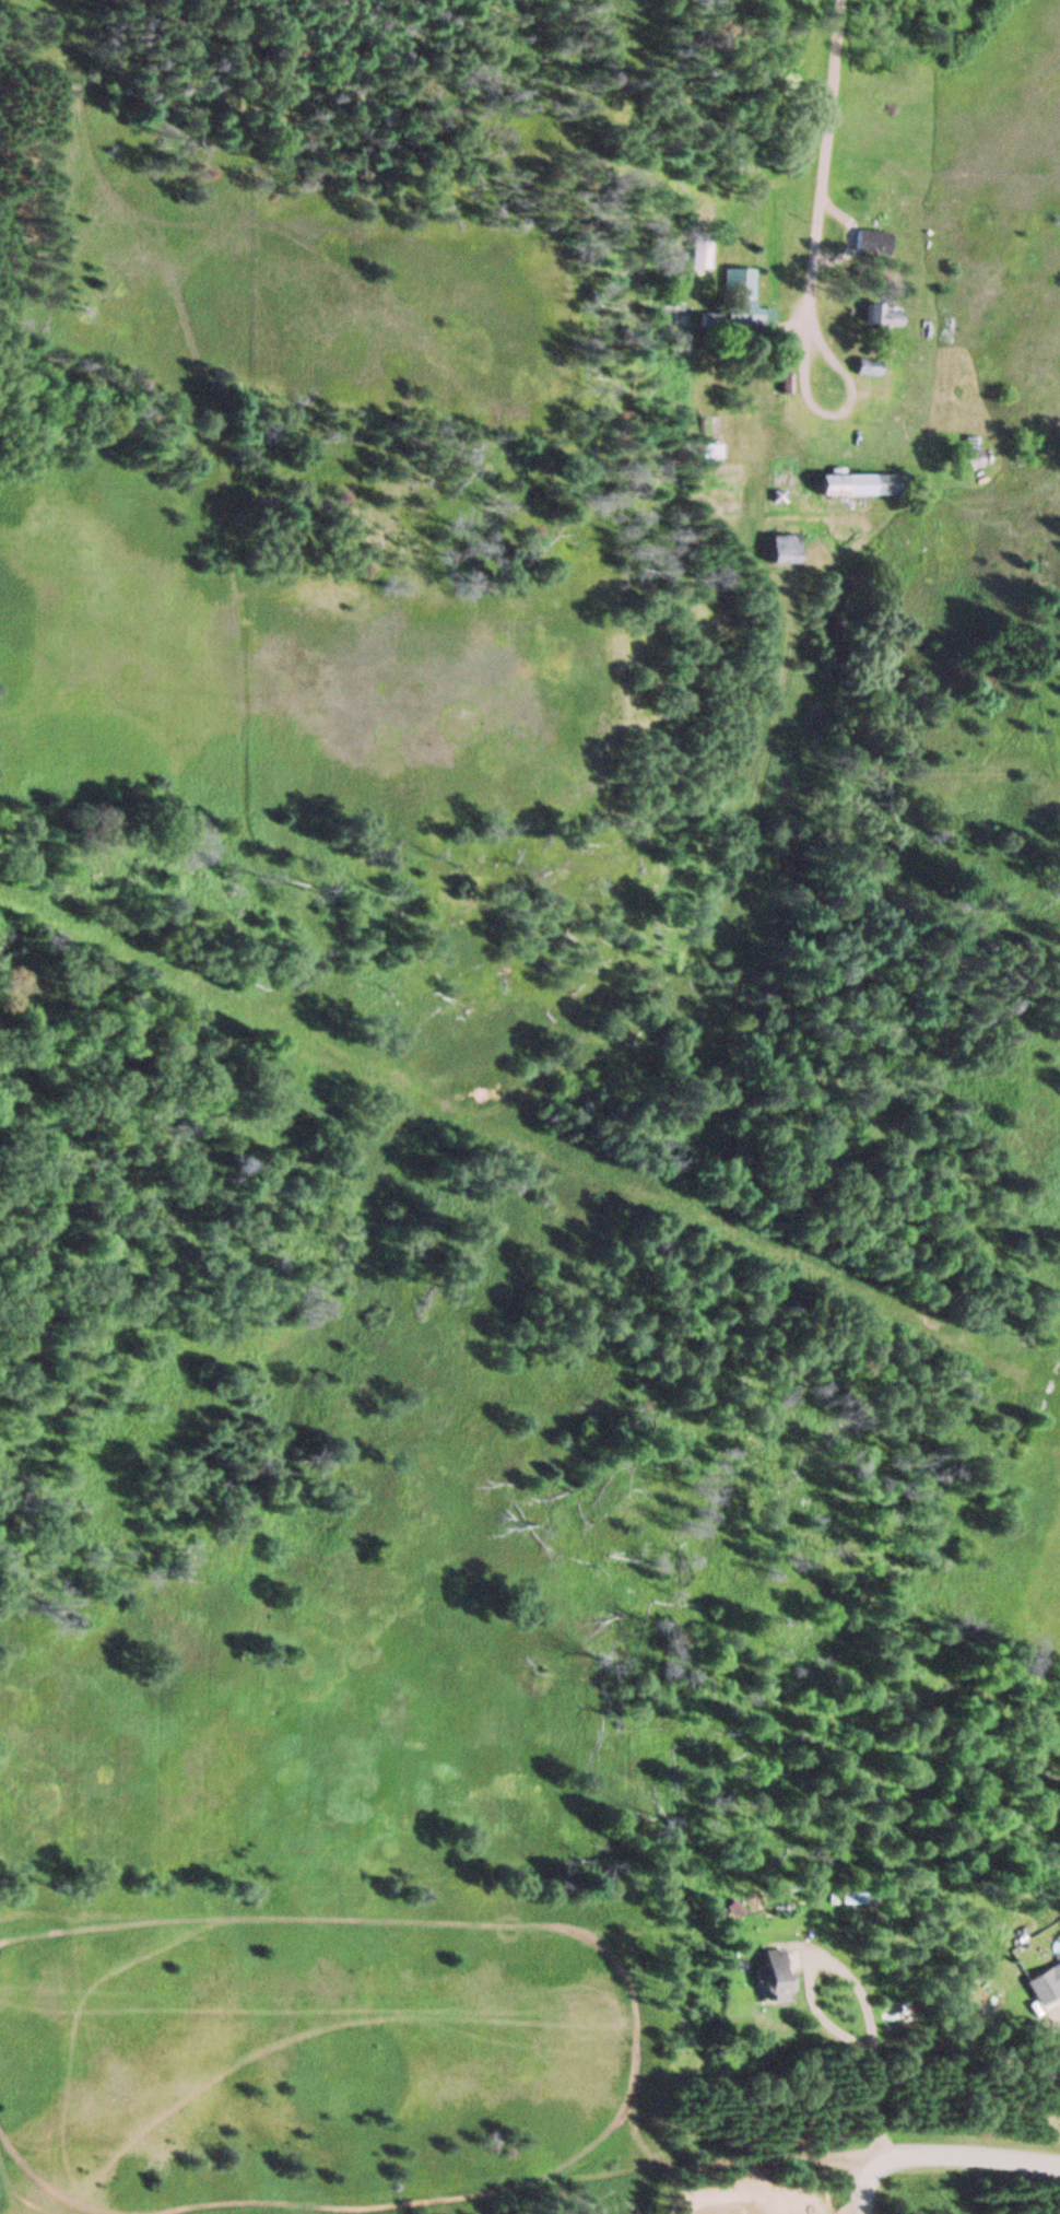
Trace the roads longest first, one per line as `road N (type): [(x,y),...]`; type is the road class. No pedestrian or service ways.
road 1 (residential): [(876,2213),(885,2179),(906,2170),(985,2162),(1059,2172)]

